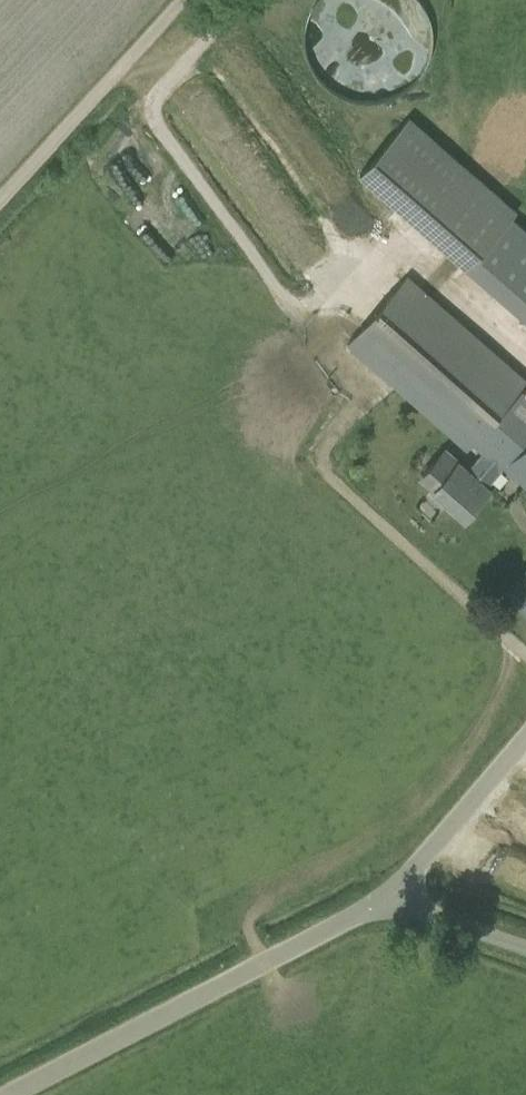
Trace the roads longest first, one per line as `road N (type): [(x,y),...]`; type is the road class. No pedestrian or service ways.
road 1 (unclassified): [(396,888),(339,926),(9,1094)]
road 2 (unclassified): [(525,738),(396,888)]
road 3 (track): [(0,206),(98,100)]
road 4 (unclassified): [(525,947),(430,915),(396,888)]
road 5 (track): [(183,0),(98,100)]

